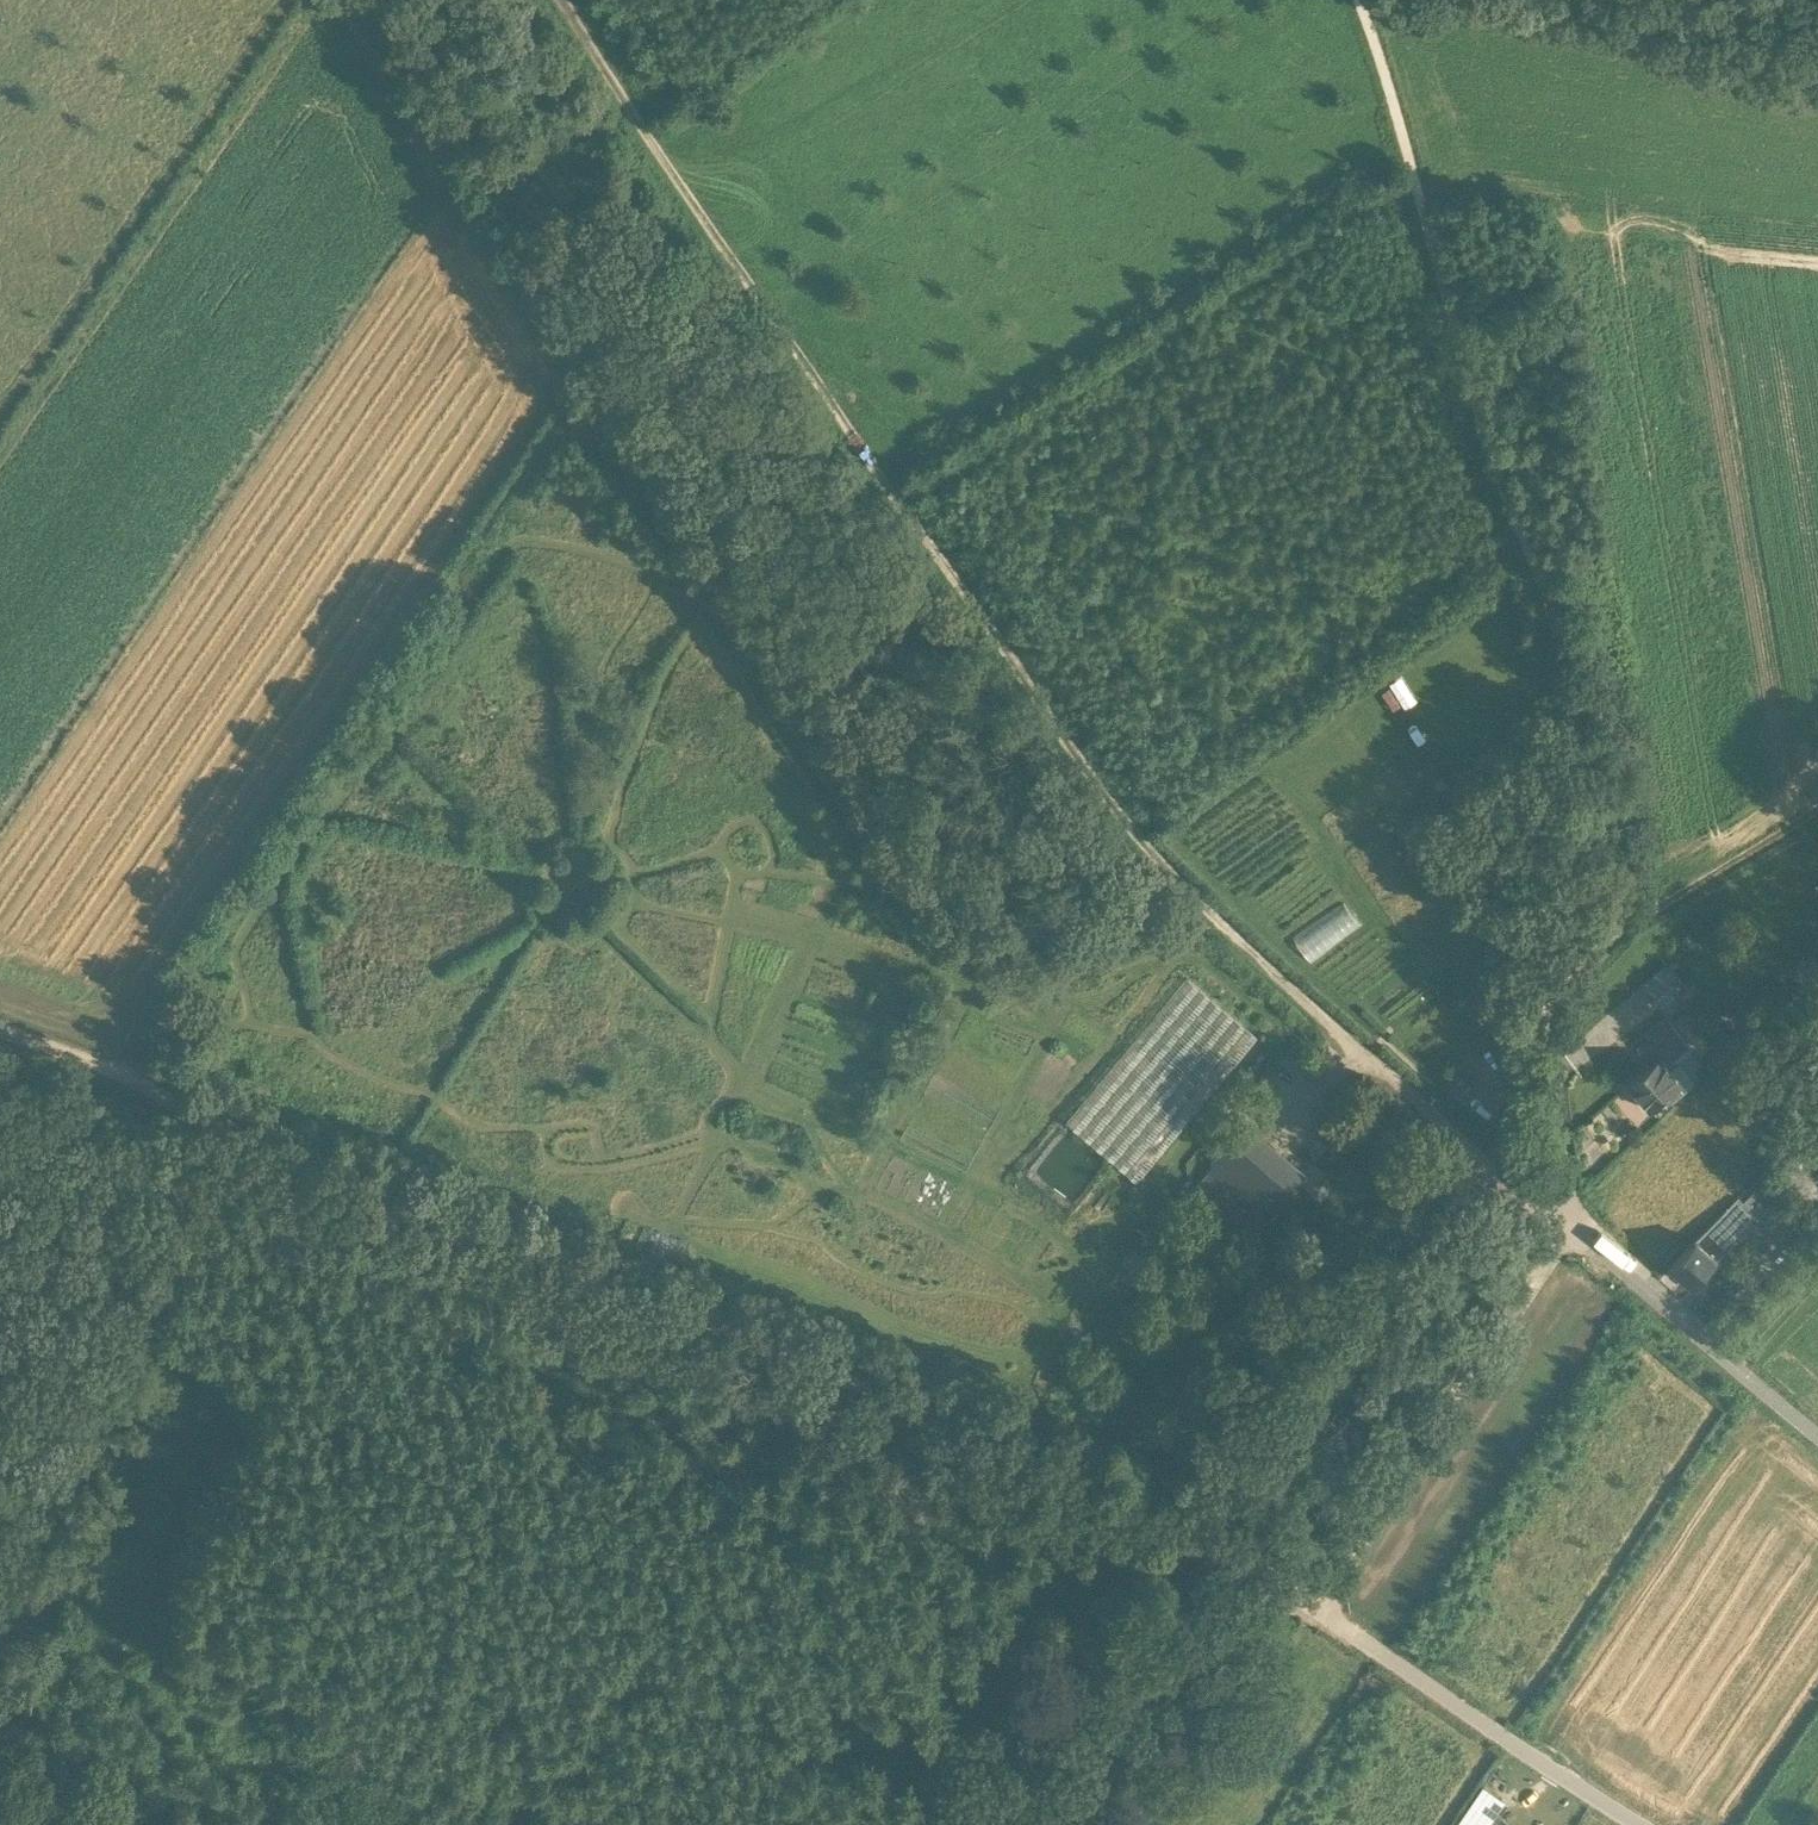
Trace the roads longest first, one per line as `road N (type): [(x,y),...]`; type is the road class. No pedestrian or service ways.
road 1 (track): [(1543,991),(1566,1228),(1144,849),(556,0)]
road 2 (track): [(0,1037),(1073,1481),(1317,1611)]
road 3 (residential): [(1817,1438),(1566,1228),(1317,1611),(1554,1774),(1644,1824)]
road 4 (track): [(1817,794),(1543,991)]

